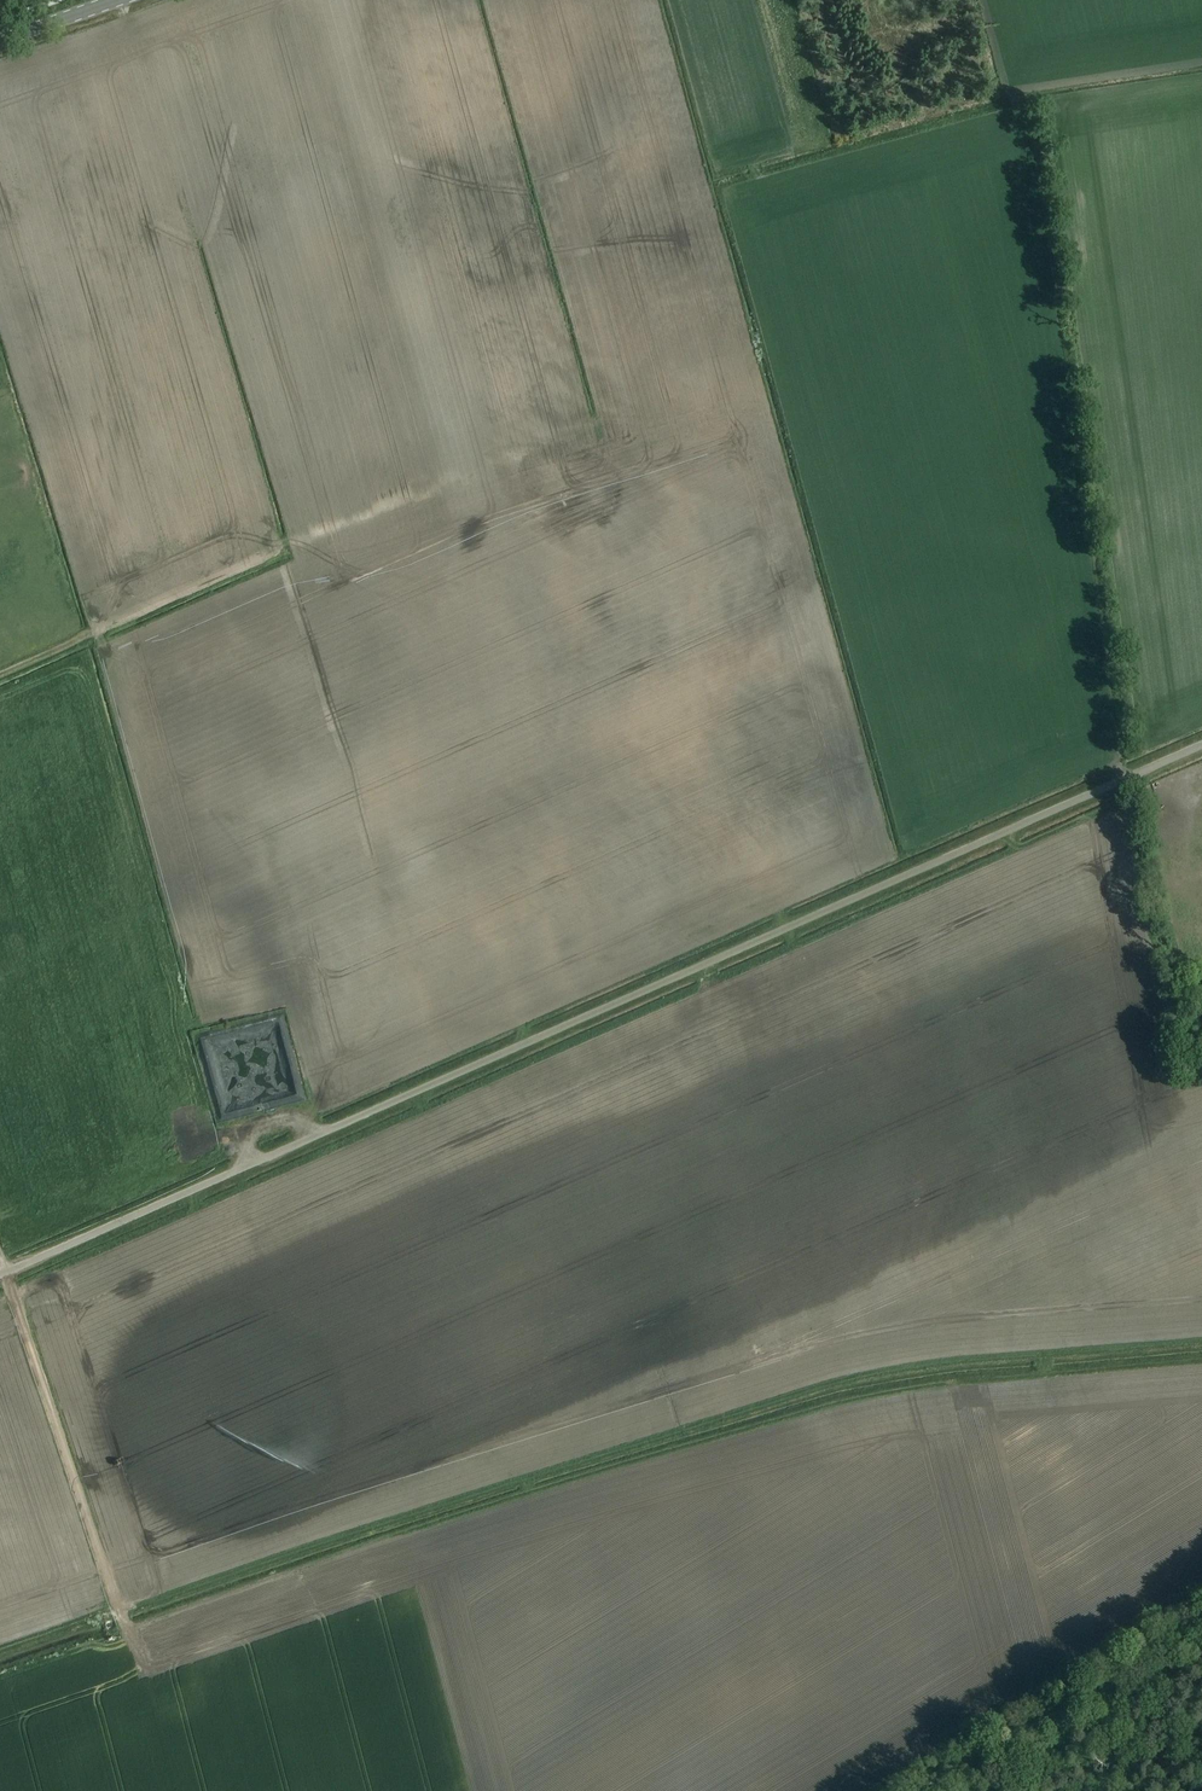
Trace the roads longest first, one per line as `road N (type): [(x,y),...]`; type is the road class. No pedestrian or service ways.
road 1 (unclassified): [(0,1274),(1201,744)]
road 2 (track): [(6,1271),(132,1627)]
road 3 (track): [(920,1790),(1201,1619)]
road 4 (primary): [(0,42),(119,0)]

